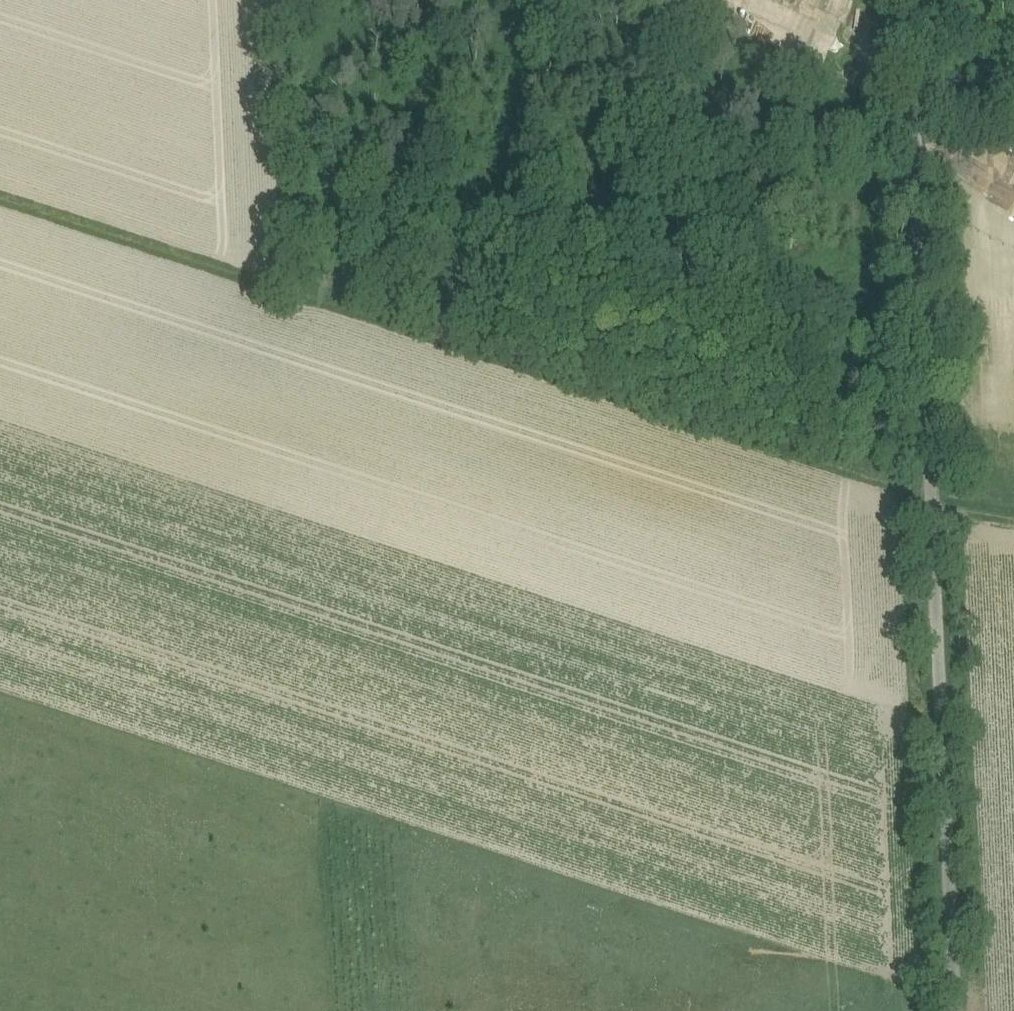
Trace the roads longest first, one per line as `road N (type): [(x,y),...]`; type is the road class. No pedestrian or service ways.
road 1 (track): [(914,0),(967,1010)]

